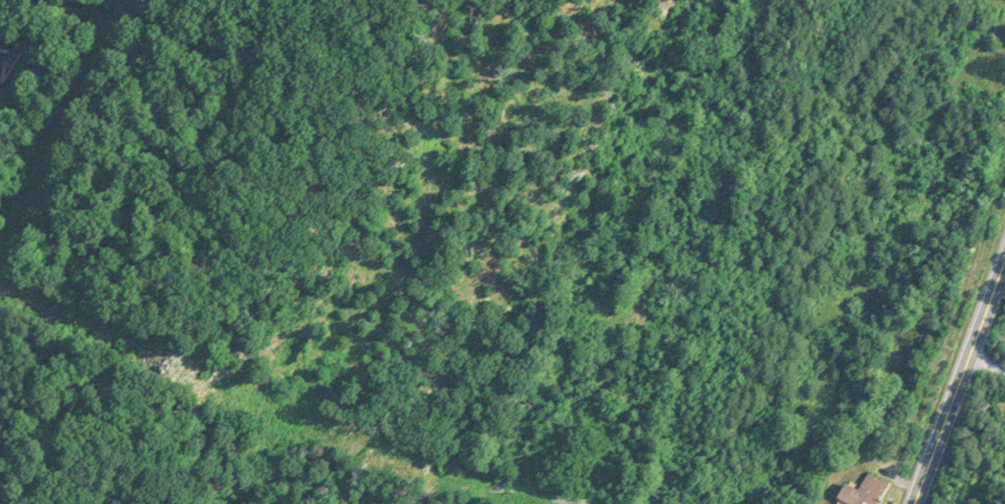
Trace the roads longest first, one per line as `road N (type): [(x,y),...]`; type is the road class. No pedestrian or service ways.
road 1 (trunk): [(911,503),(1004,255)]

